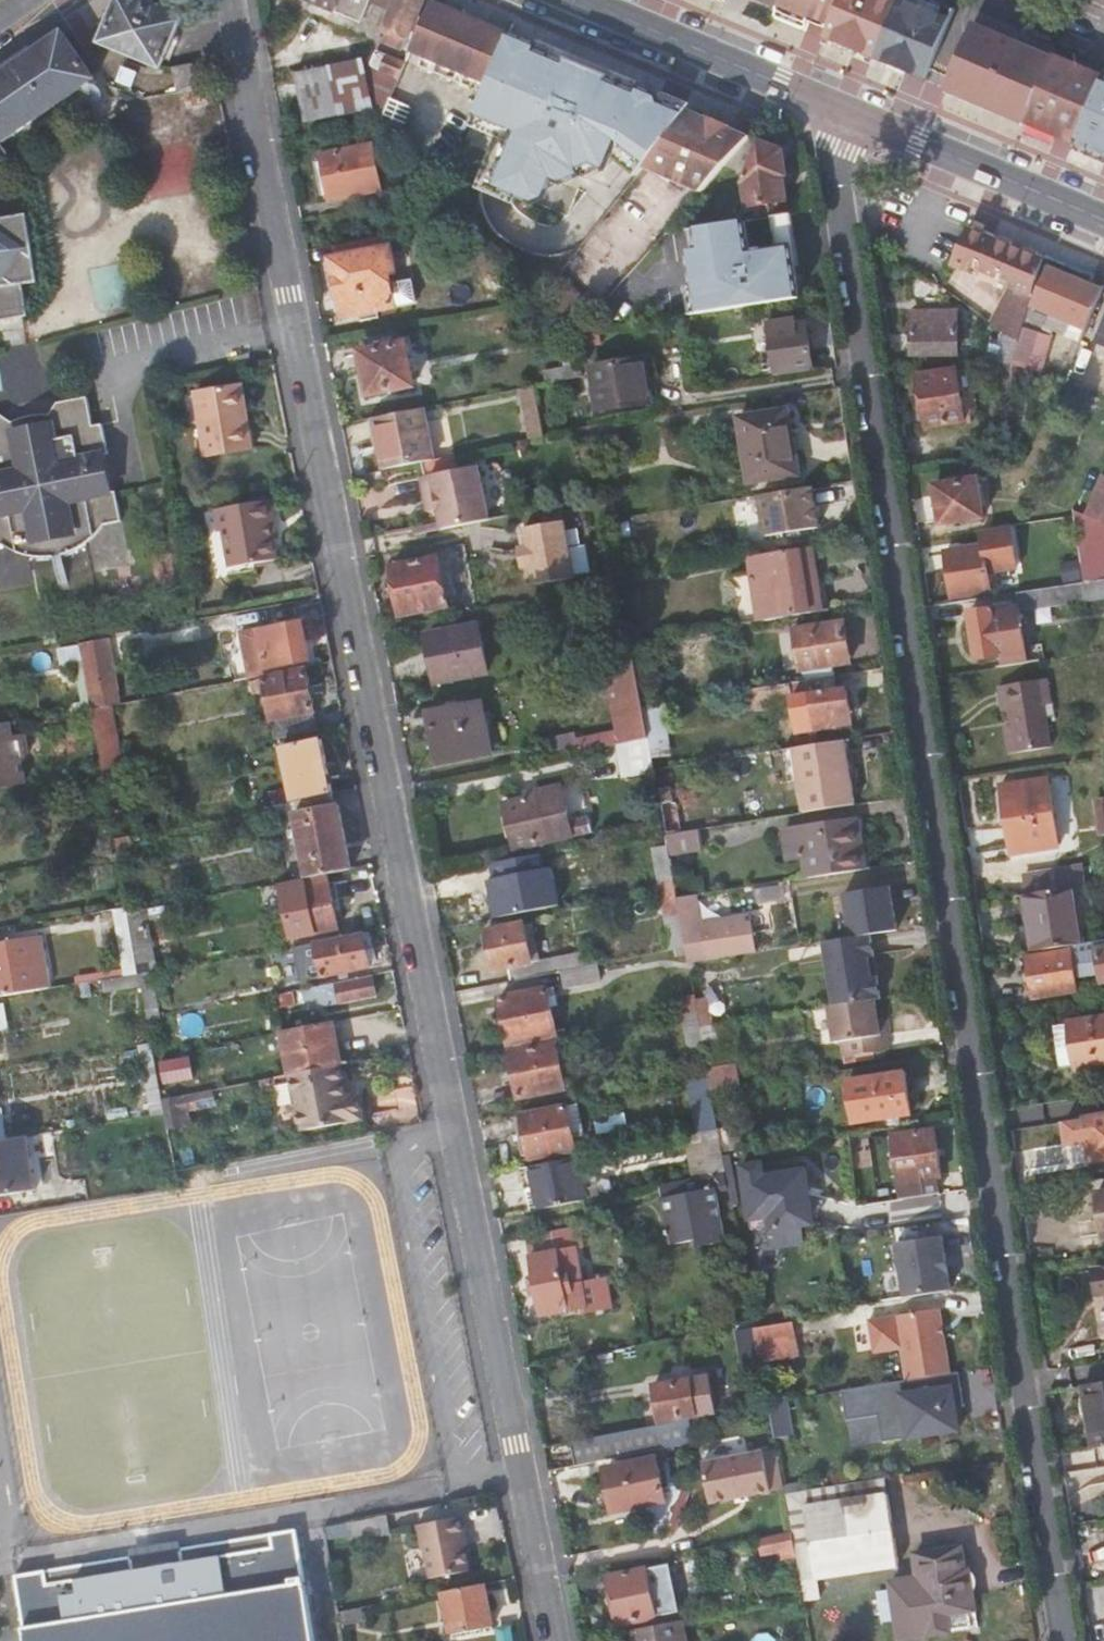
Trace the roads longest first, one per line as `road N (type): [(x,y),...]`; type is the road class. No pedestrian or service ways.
road 1 (residential): [(232,0),(556,1640)]
road 2 (residential): [(1063,1640),(838,181),(849,111)]
road 3 (tertiary): [(586,0),(849,111)]
road 4 (tertiary): [(849,111),(1103,218)]

